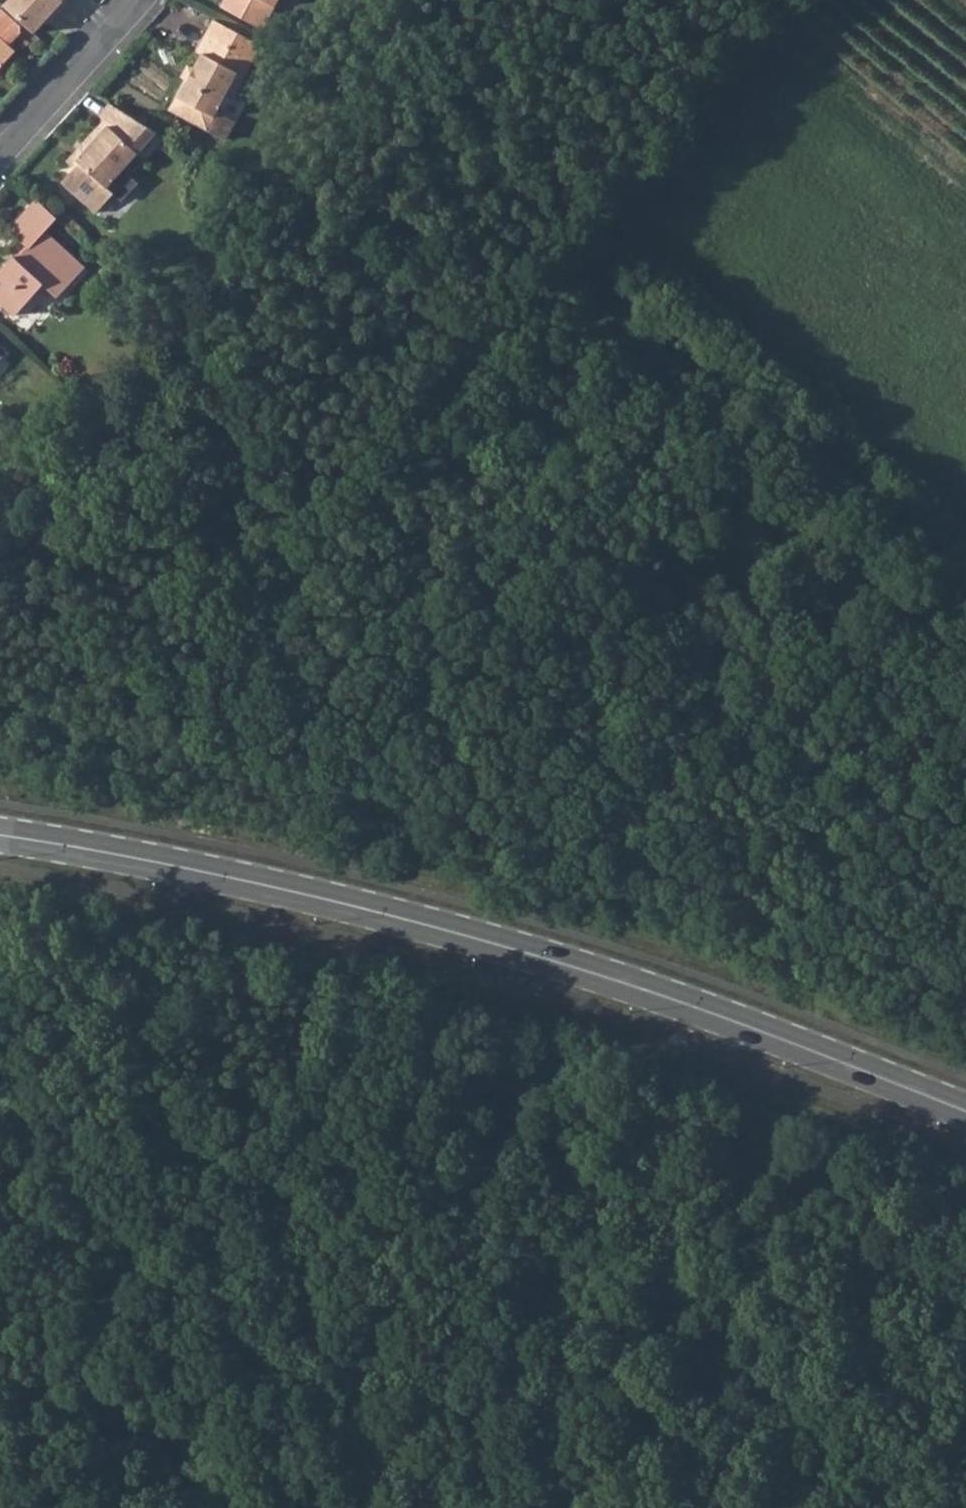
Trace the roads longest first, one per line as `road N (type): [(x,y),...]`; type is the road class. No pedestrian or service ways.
road 1 (secondary): [(965,1105),(539,952),(139,852),(0,831)]
road 2 (residential): [(0,158),(143,0)]

